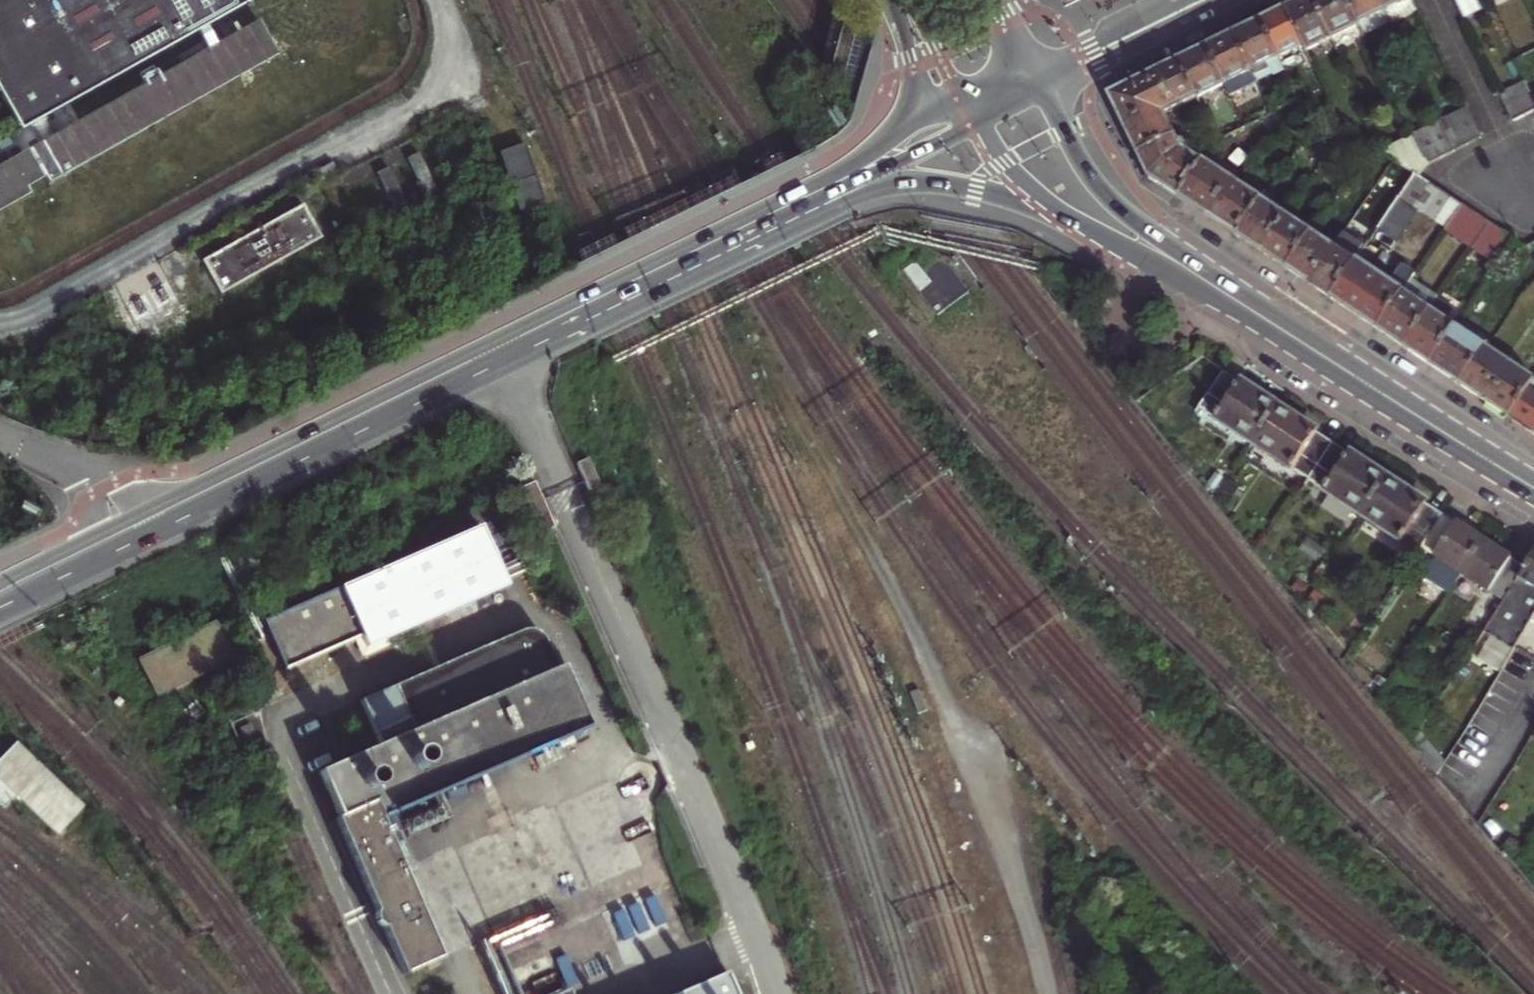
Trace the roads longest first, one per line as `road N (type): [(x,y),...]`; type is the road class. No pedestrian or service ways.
road 1 (primary): [(907,123),(830,176),(0,582)]
road 2 (primary): [(0,610),(801,216)]
road 3 (primary): [(1337,364),(1296,326),(1107,196),(1038,81)]
road 4 (primary): [(1064,216),(1337,364)]
road 5 (primary): [(801,216),(866,193),(933,186),(1064,216)]
road 6 (primary): [(1533,488),(1337,364)]
road 7 (primary): [(801,216),(977,119)]
road 8 (tertiary): [(1038,81),(1203,0)]
road 9 (primary): [(977,119),(1018,177),(1064,216)]
road 10 (tertiary): [(893,0),(913,85),(907,123)]

